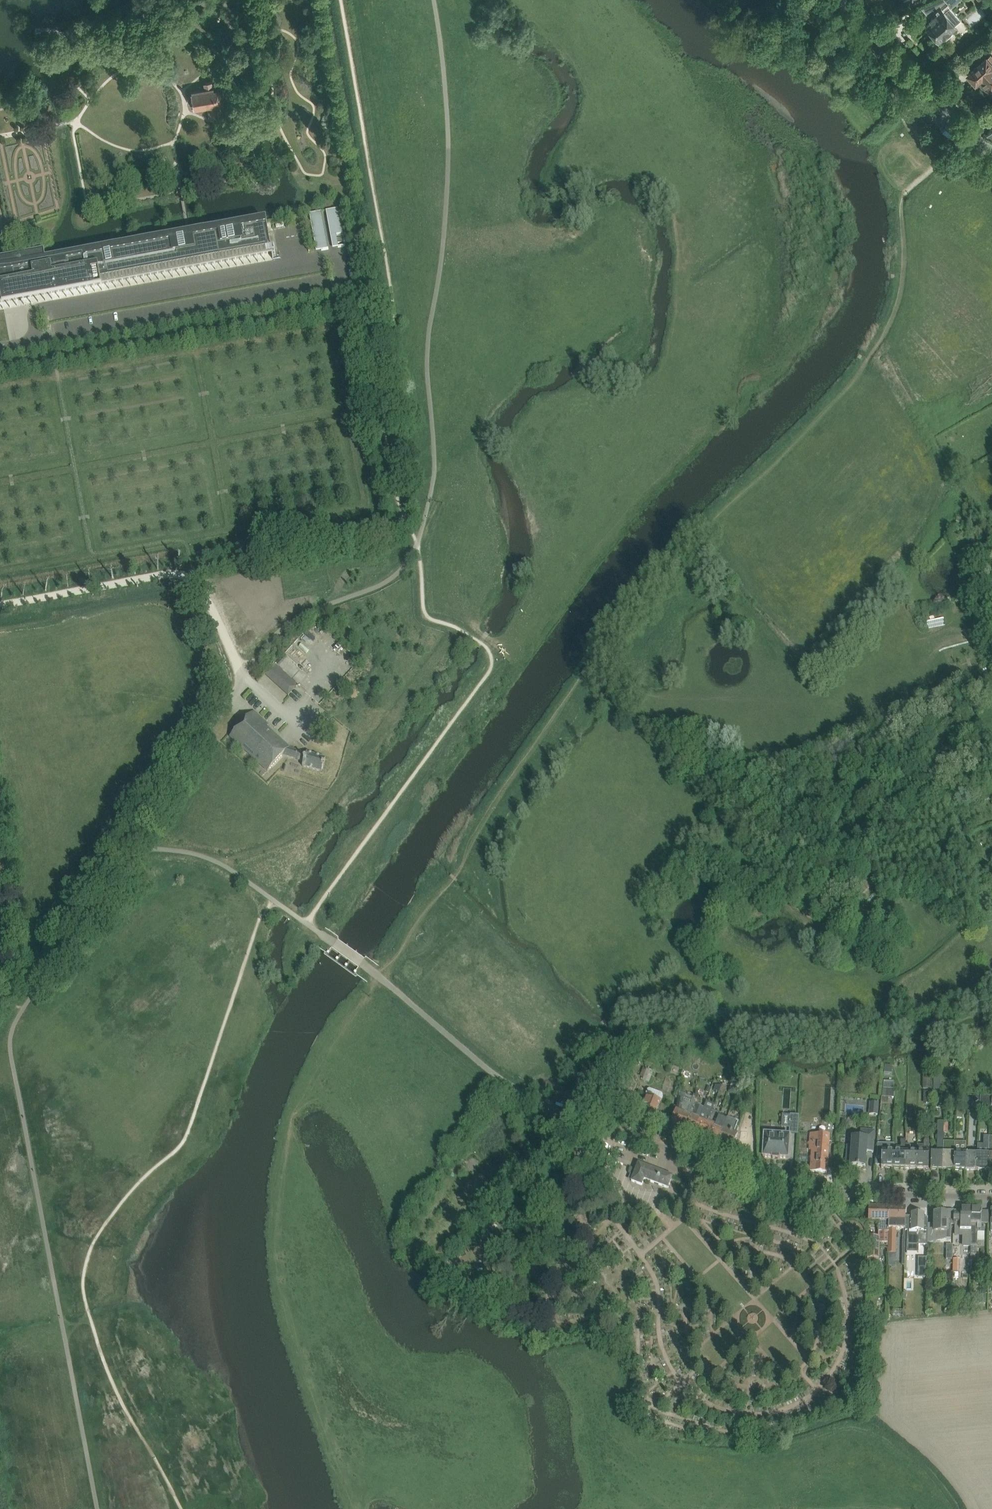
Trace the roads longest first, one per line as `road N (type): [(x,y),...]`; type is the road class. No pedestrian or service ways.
road 1 (unclassified): [(242,678),(206,588),(181,574),(0,606)]
road 2 (track): [(337,254),(355,247),(358,236),(315,0)]
road 3 (residential): [(991,155),(909,80),(852,0)]
road 4 (unclassified): [(689,1164),(525,1095)]
road 5 (unclassified): [(991,1198),(825,1196)]
road 6 (unclassified): [(825,1196),(775,1191),(689,1164)]

